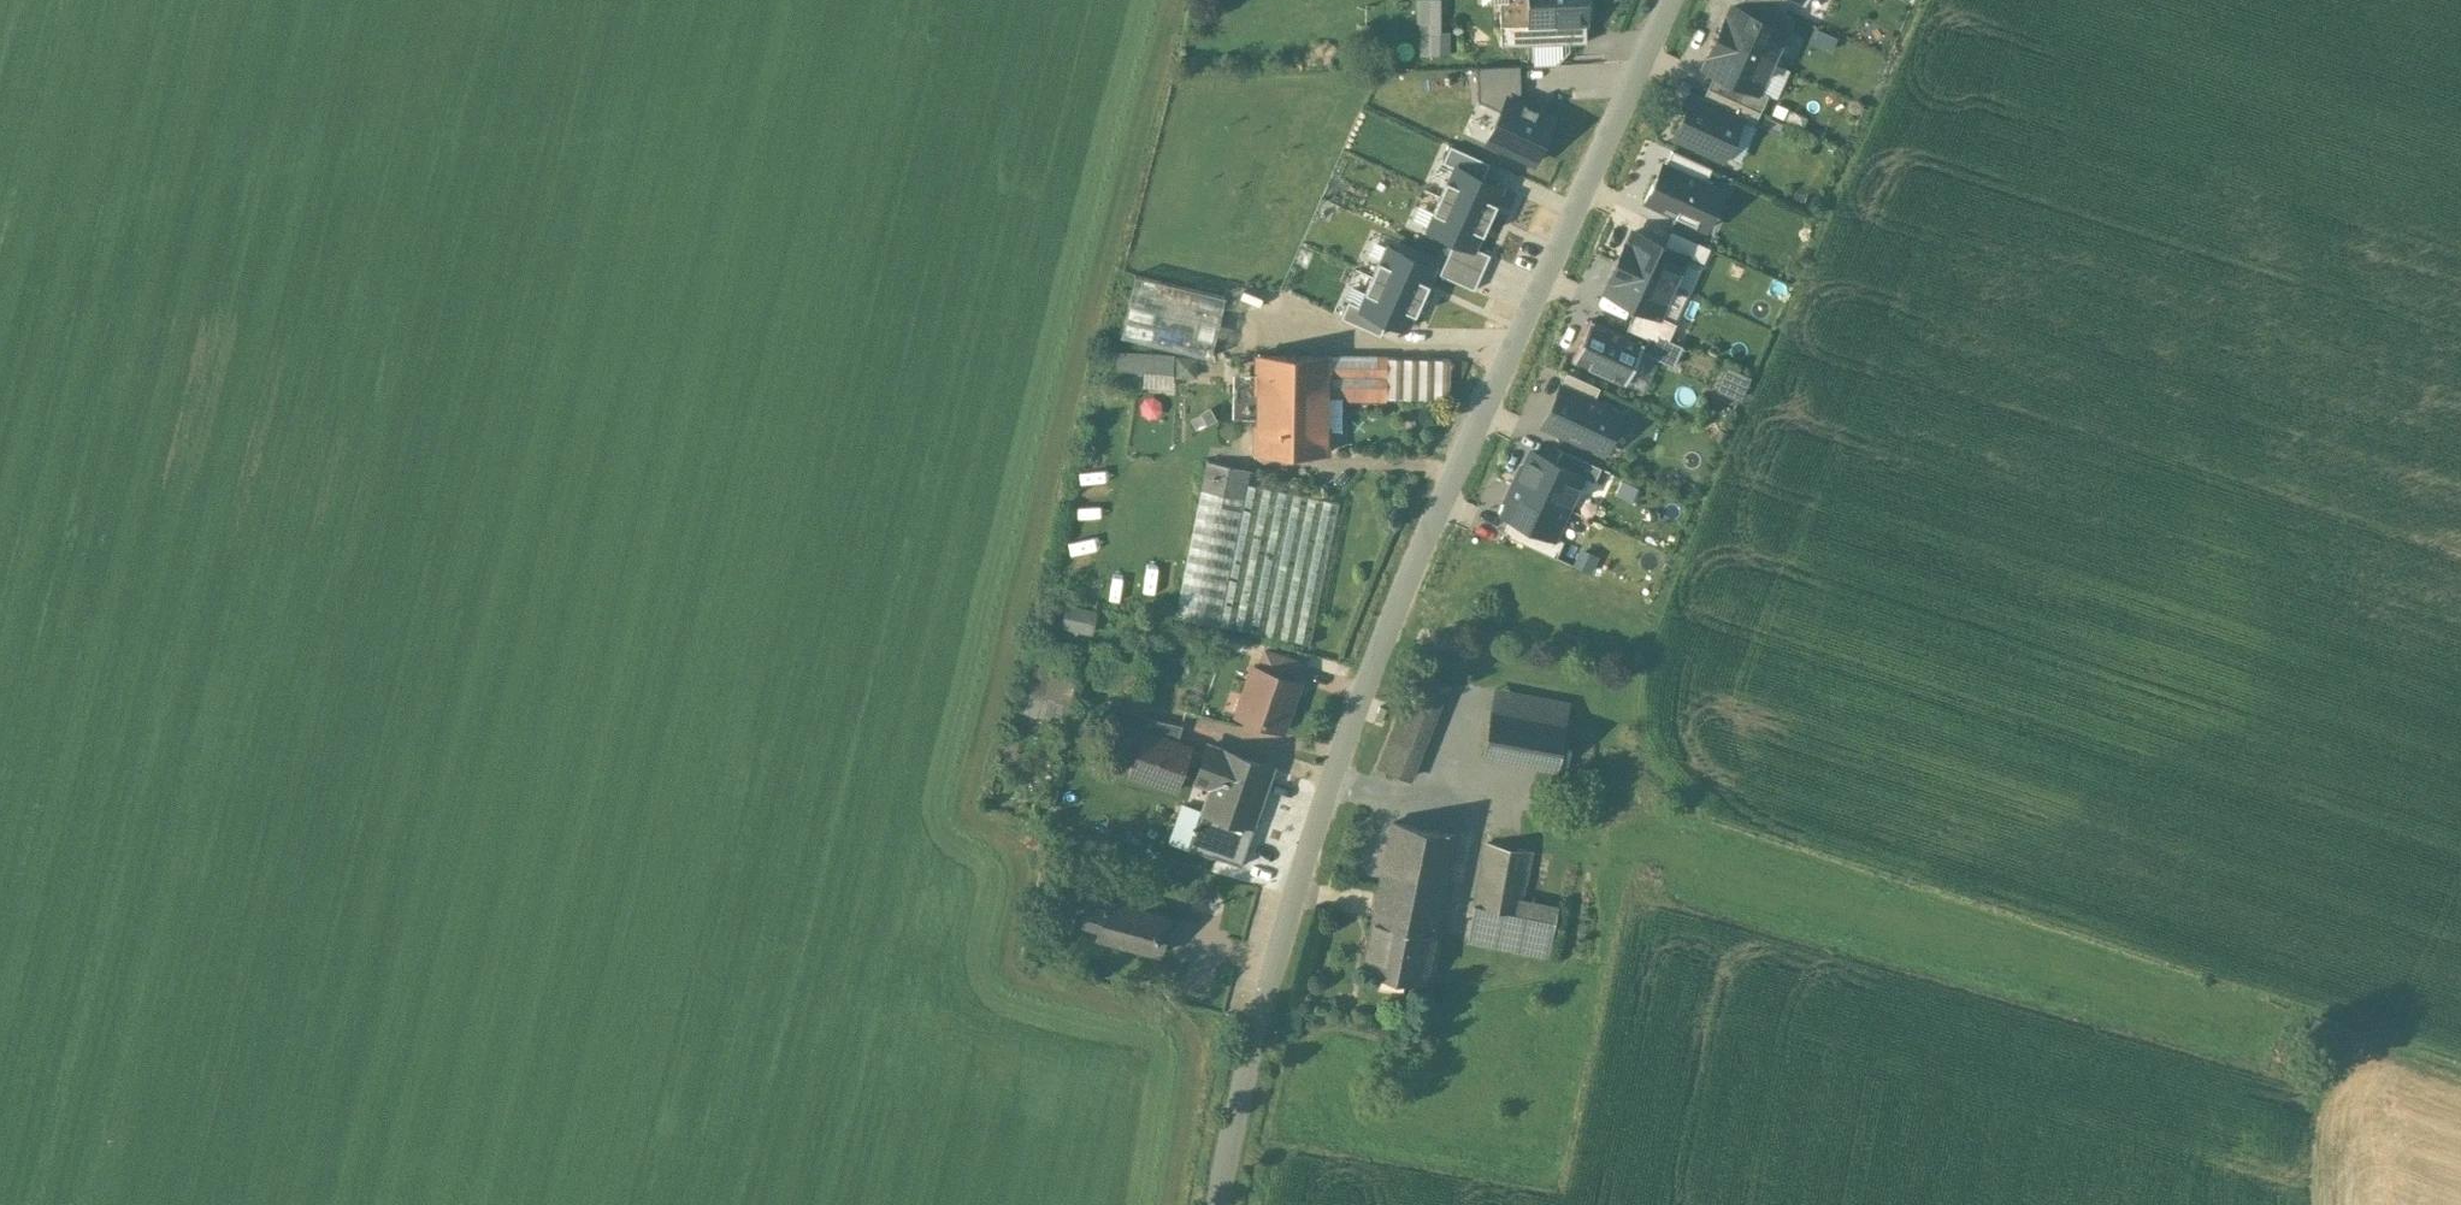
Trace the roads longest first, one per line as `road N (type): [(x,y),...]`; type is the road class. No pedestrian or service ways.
road 1 (tertiary): [(1218,1204),(1302,866),(1343,745),(1445,490),(1668,0)]

